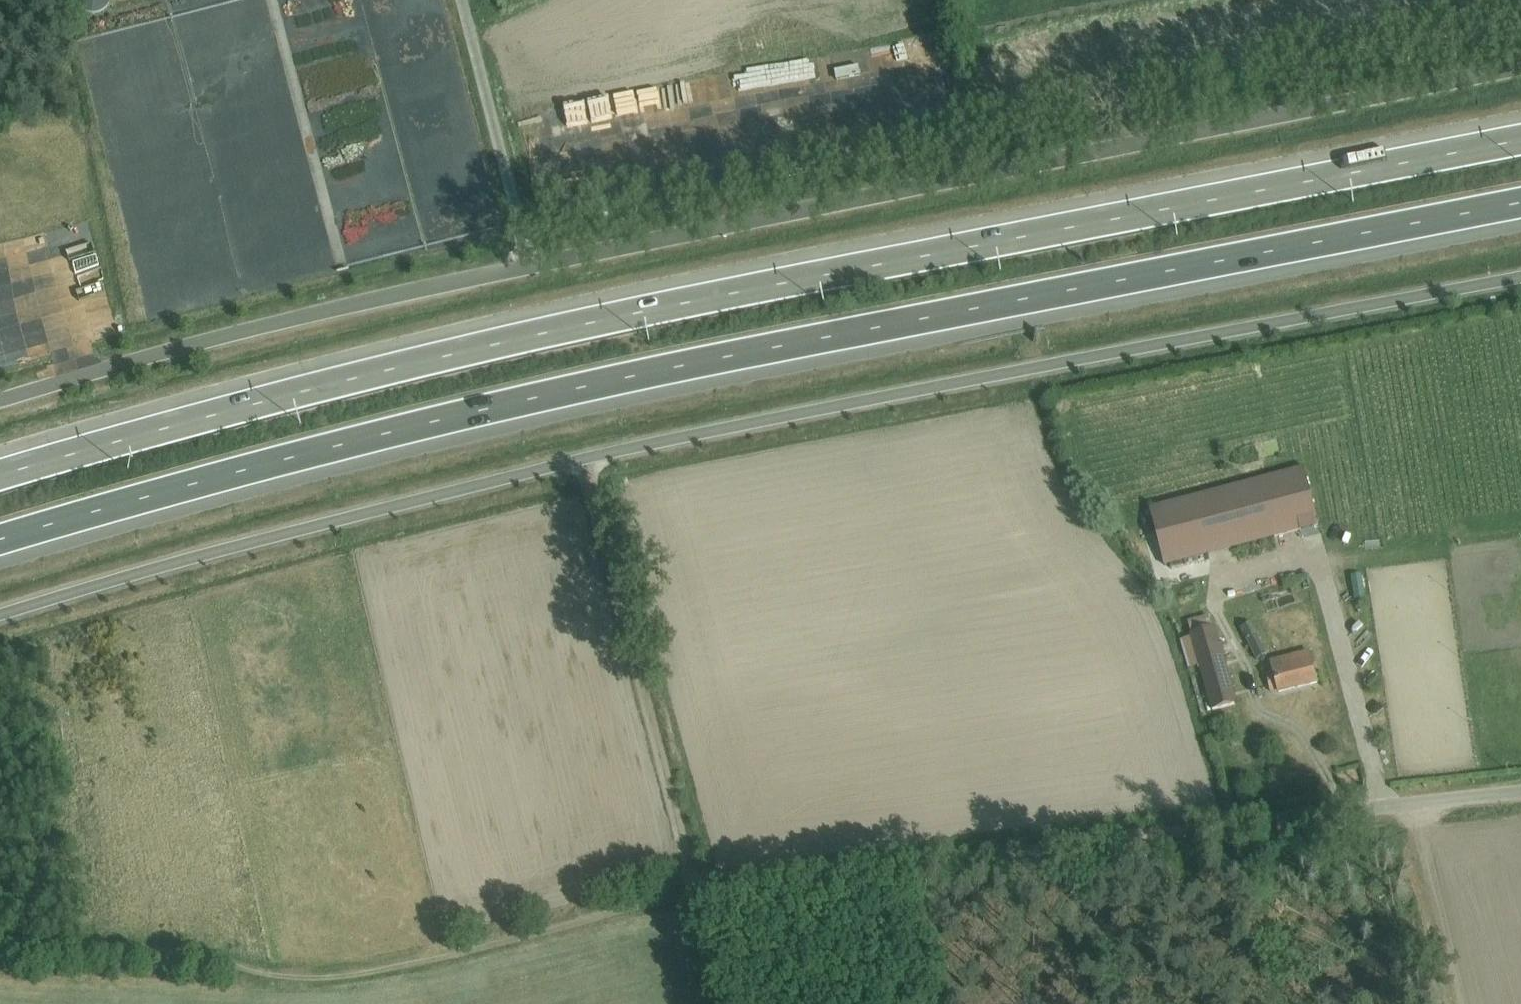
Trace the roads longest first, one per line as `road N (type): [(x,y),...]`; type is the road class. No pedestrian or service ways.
road 1 (unclassified): [(1520,274),(703,426),(0,615)]
road 2 (motorway): [(1520,139),(688,301),(290,394),(0,477)]
road 3 (motorway): [(0,539),(498,407),(1520,203)]
road 4 (tertiary): [(1520,72),(530,272)]
road 5 (track): [(1317,816),(700,897)]
road 6 (tertiary): [(530,272),(242,335),(0,402)]
road 7 (track): [(700,897),(583,454)]
road 8 (unclassified): [(461,0),(530,272)]
road 9 (unclassified): [(1520,796),(1317,816)]

